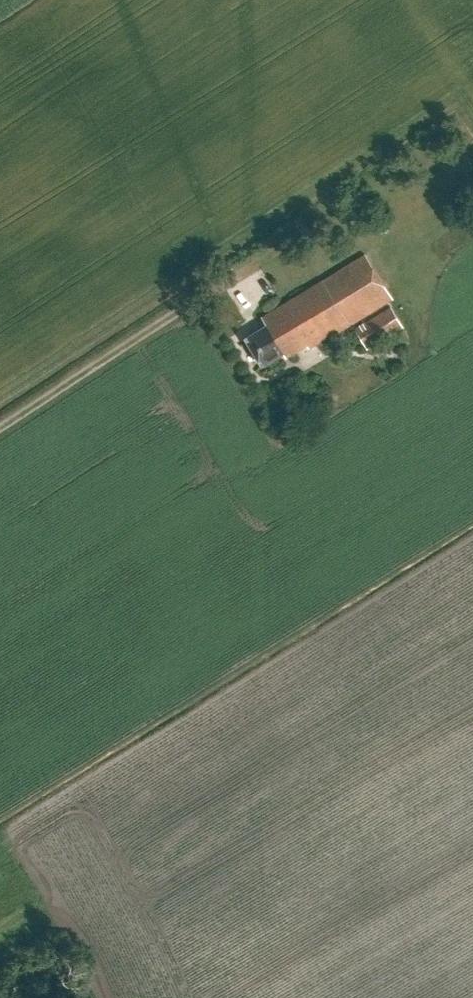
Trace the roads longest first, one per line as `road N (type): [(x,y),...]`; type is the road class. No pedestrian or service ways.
road 1 (track): [(0,421),(174,306)]

